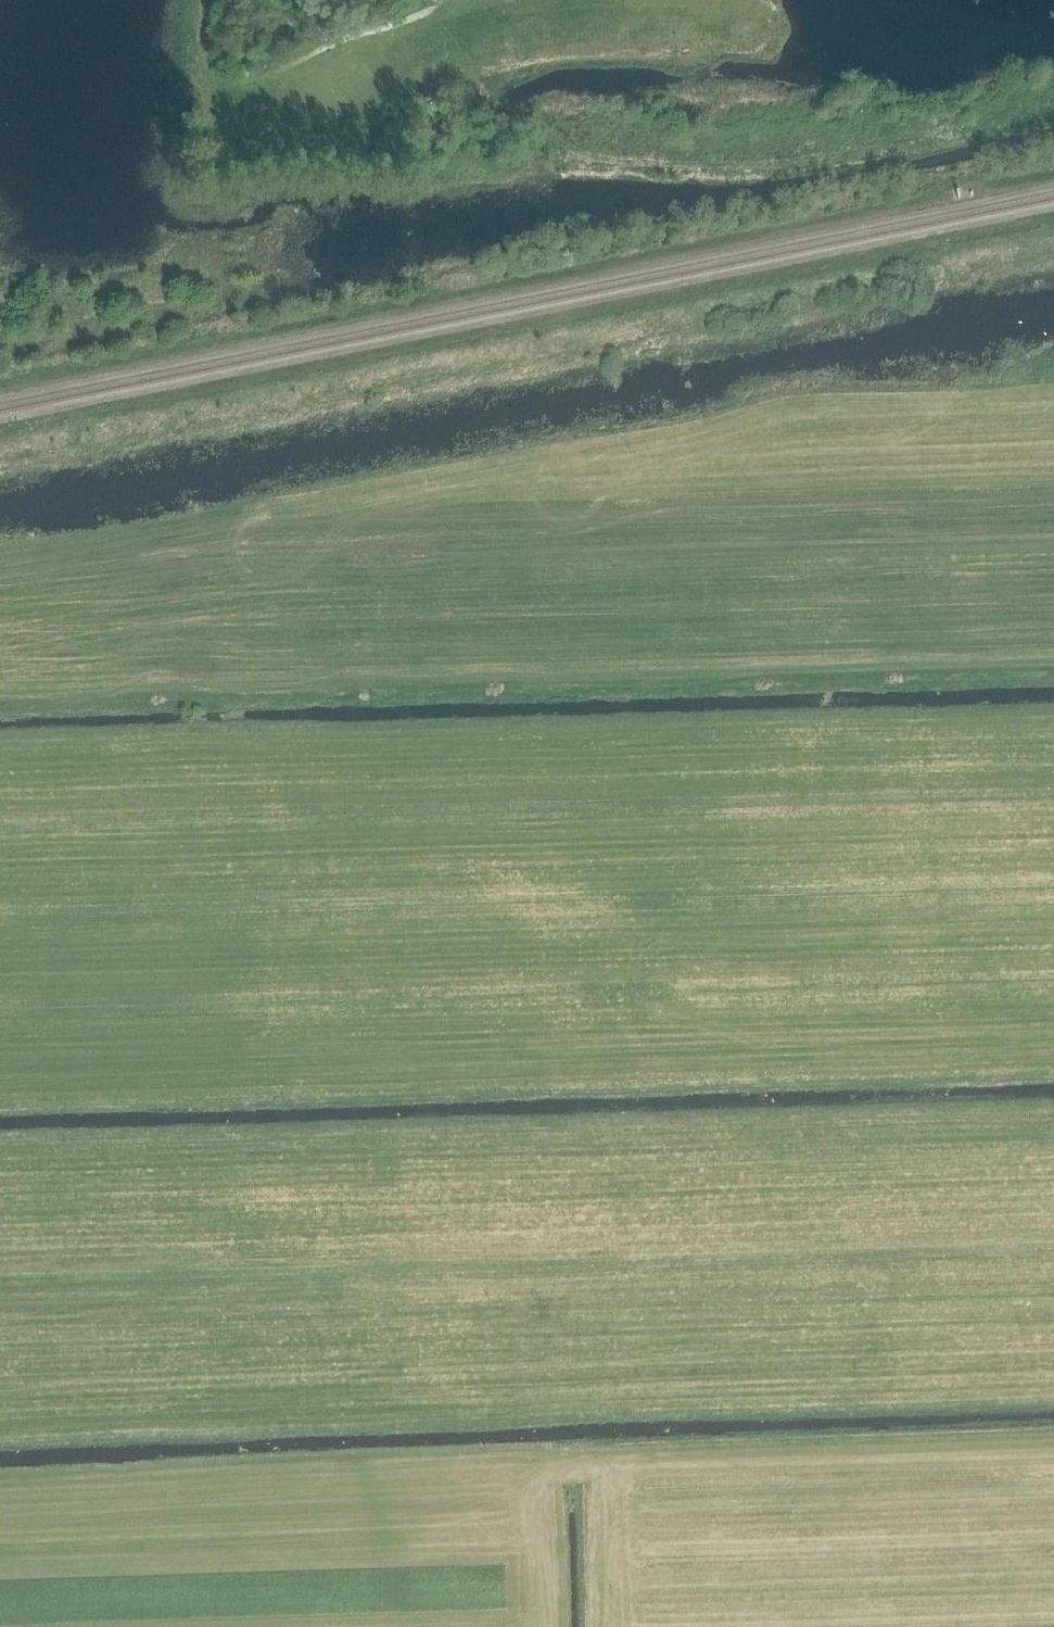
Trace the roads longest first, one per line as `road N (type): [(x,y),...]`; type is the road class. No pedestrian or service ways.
road 1 (track): [(243,81),(432,11)]

